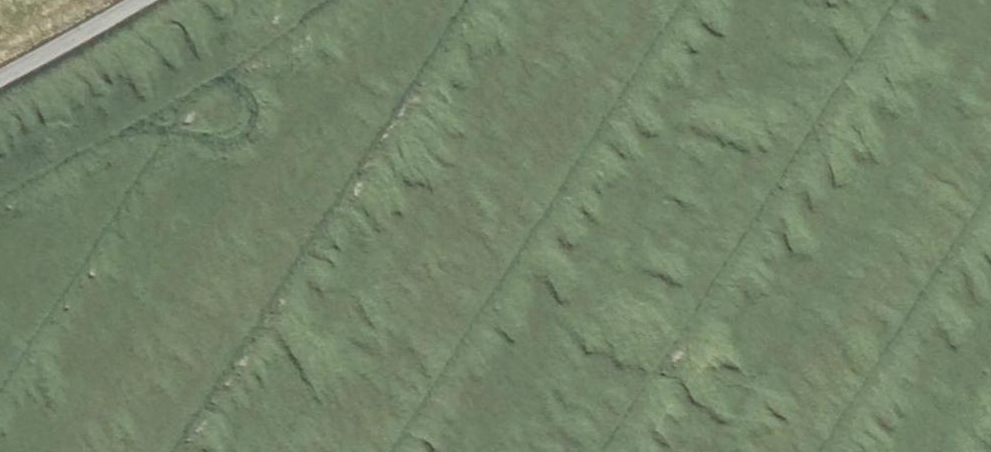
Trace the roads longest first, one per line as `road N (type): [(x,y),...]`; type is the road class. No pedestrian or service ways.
road 1 (unclassified): [(0,75),(140,0)]

